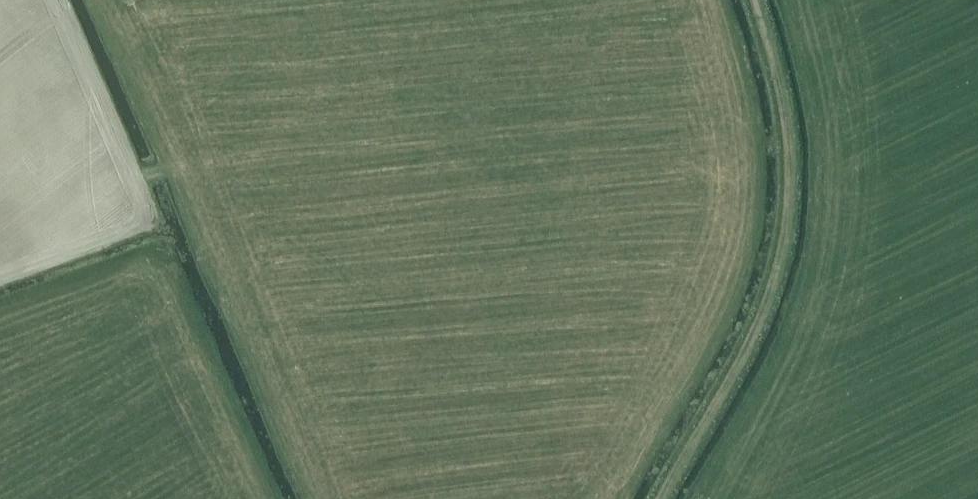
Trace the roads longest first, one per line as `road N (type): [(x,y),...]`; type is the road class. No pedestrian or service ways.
road 1 (track): [(663,498),(743,355),(787,227),(784,105),(756,0)]

